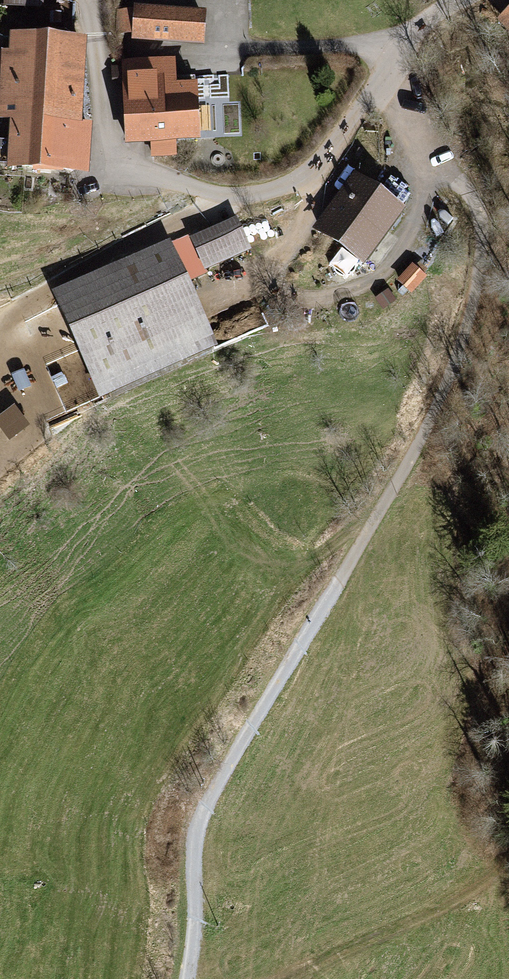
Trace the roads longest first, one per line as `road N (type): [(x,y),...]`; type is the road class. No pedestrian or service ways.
road 1 (track): [(189,978),(204,813),(403,473),(457,355),(481,243),(469,193)]
road 2 (residential): [(459,0),(403,46),(329,154),(296,182),(213,194),(132,169),(100,131),(94,0)]
road 3 (track): [(288,978),(446,907),(480,886),(508,852)]

